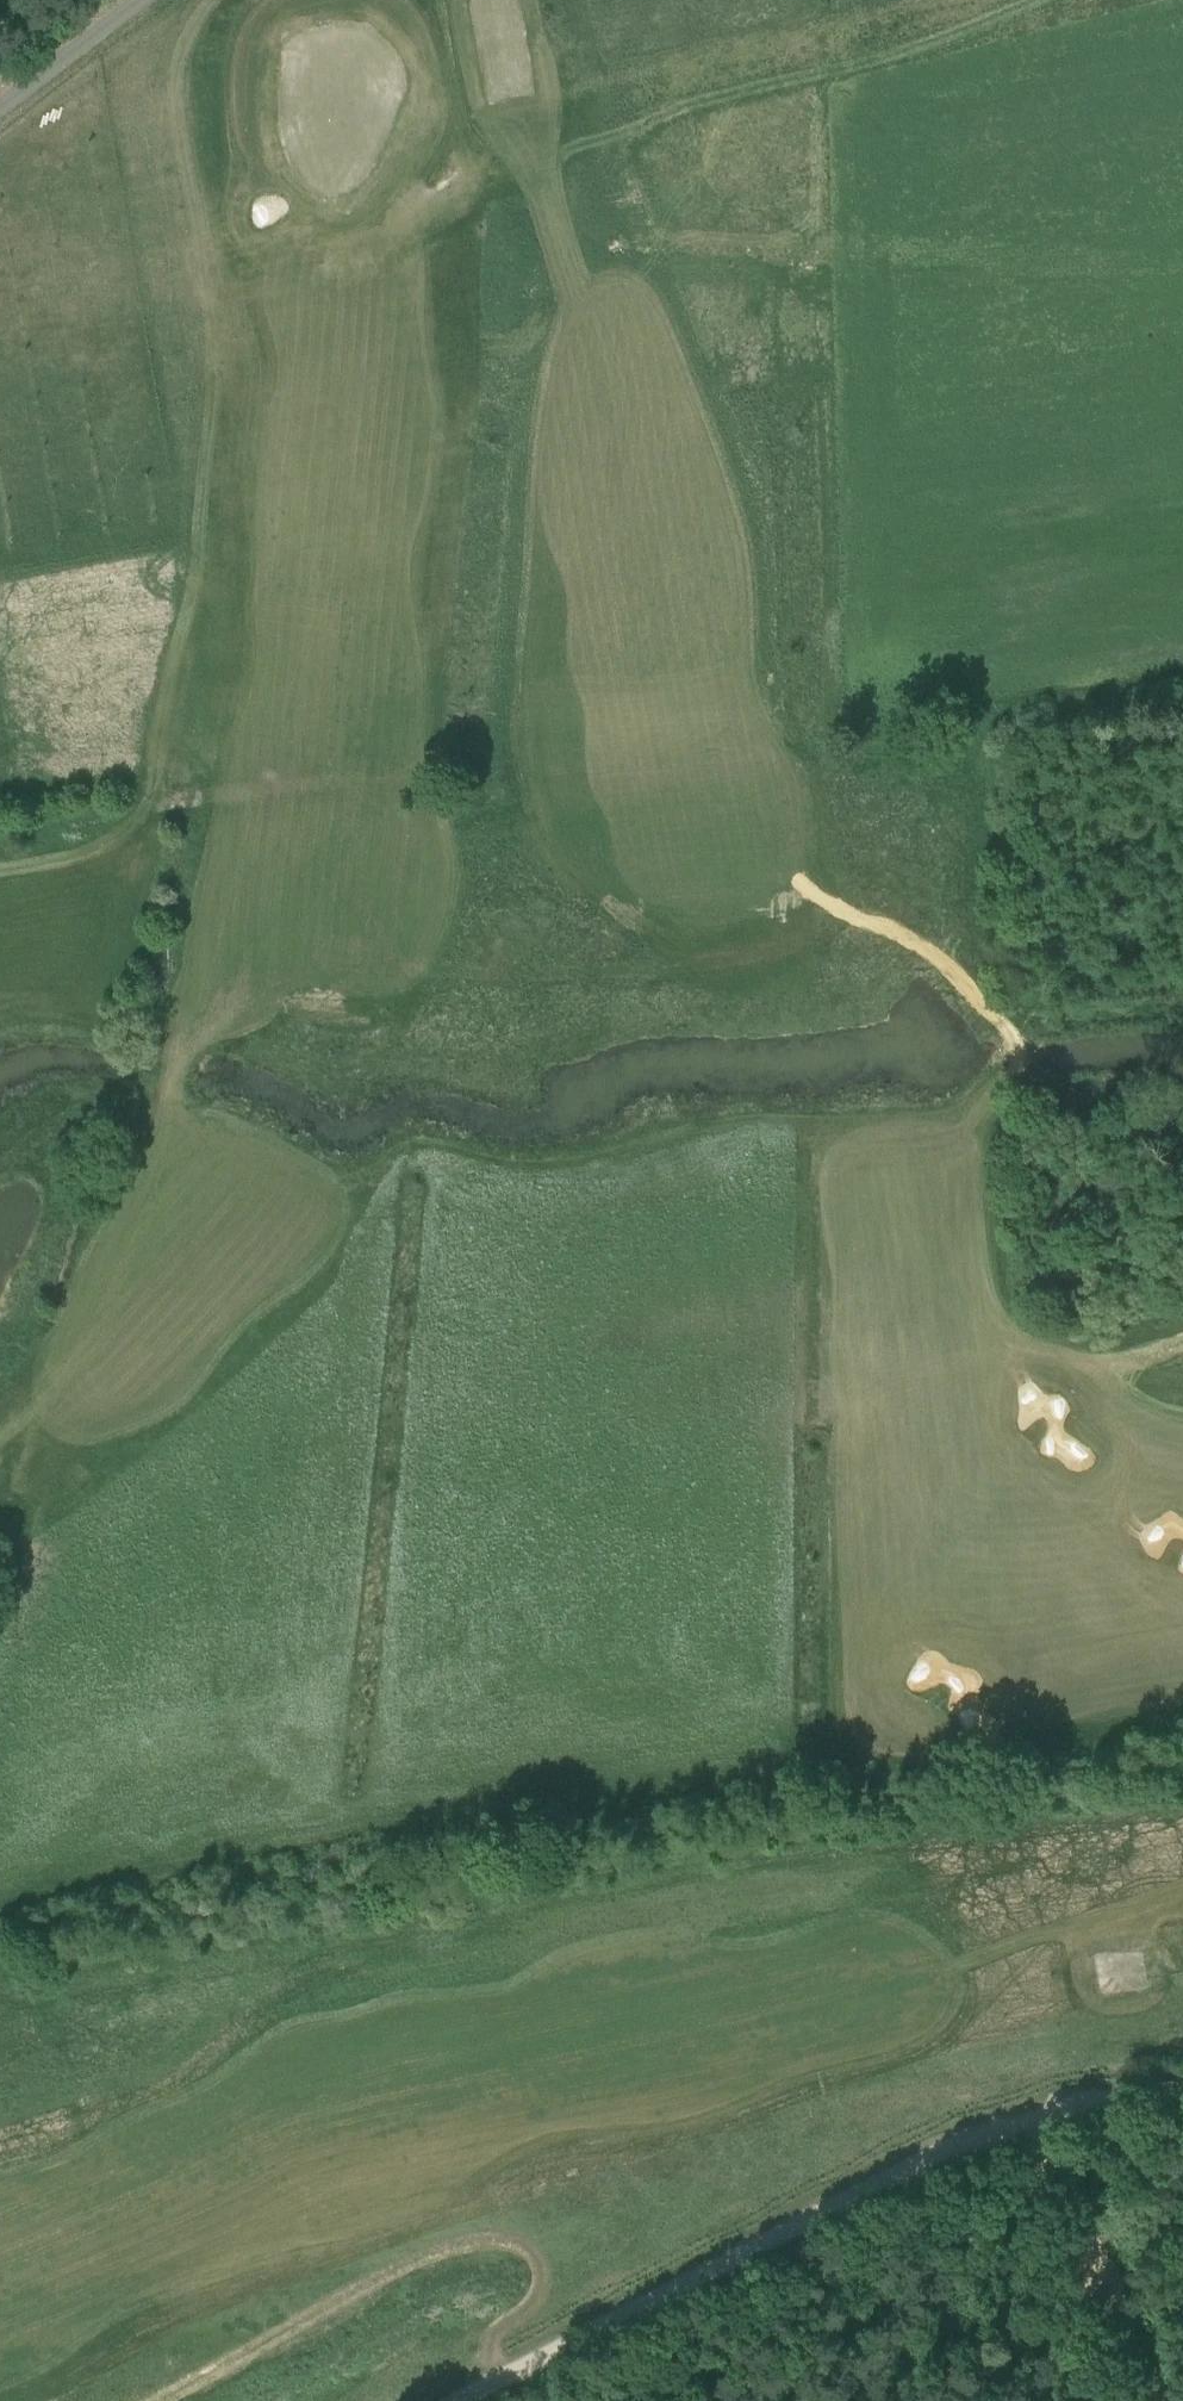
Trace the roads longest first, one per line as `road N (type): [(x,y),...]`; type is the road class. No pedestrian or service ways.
road 1 (track): [(454,2400),(1040,2119),(1182,2080)]
road 2 (track): [(1142,2400),(1040,2119)]
road 3 (unclassified): [(0,107),(137,0)]

